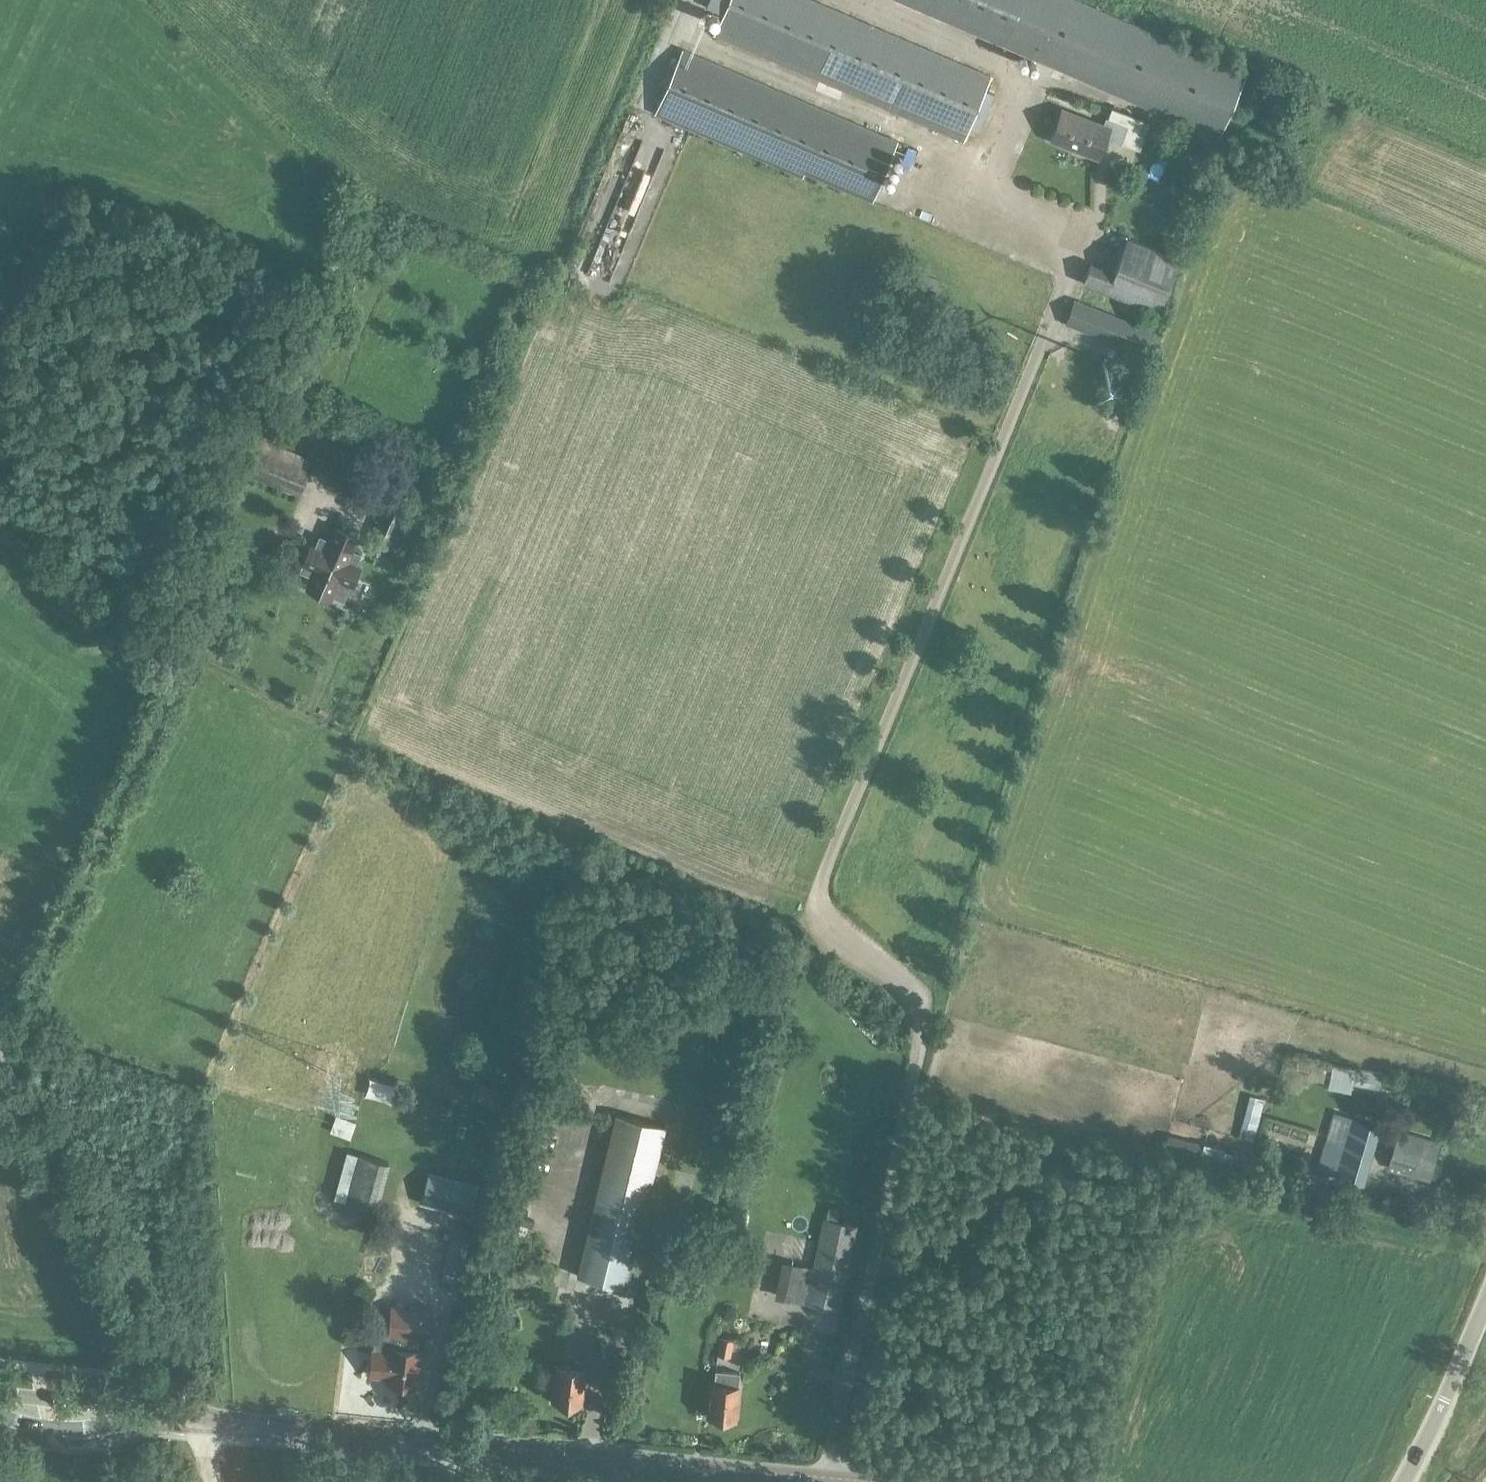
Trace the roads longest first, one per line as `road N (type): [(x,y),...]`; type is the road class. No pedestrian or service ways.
road 1 (tertiary): [(810,1481),(203,1421)]
road 2 (tertiary): [(0,1415),(68,1429),(203,1421)]
road 3 (tertiary): [(203,1421),(0,1395)]
road 4 (unclassified): [(1406,1481),(1485,1297)]

